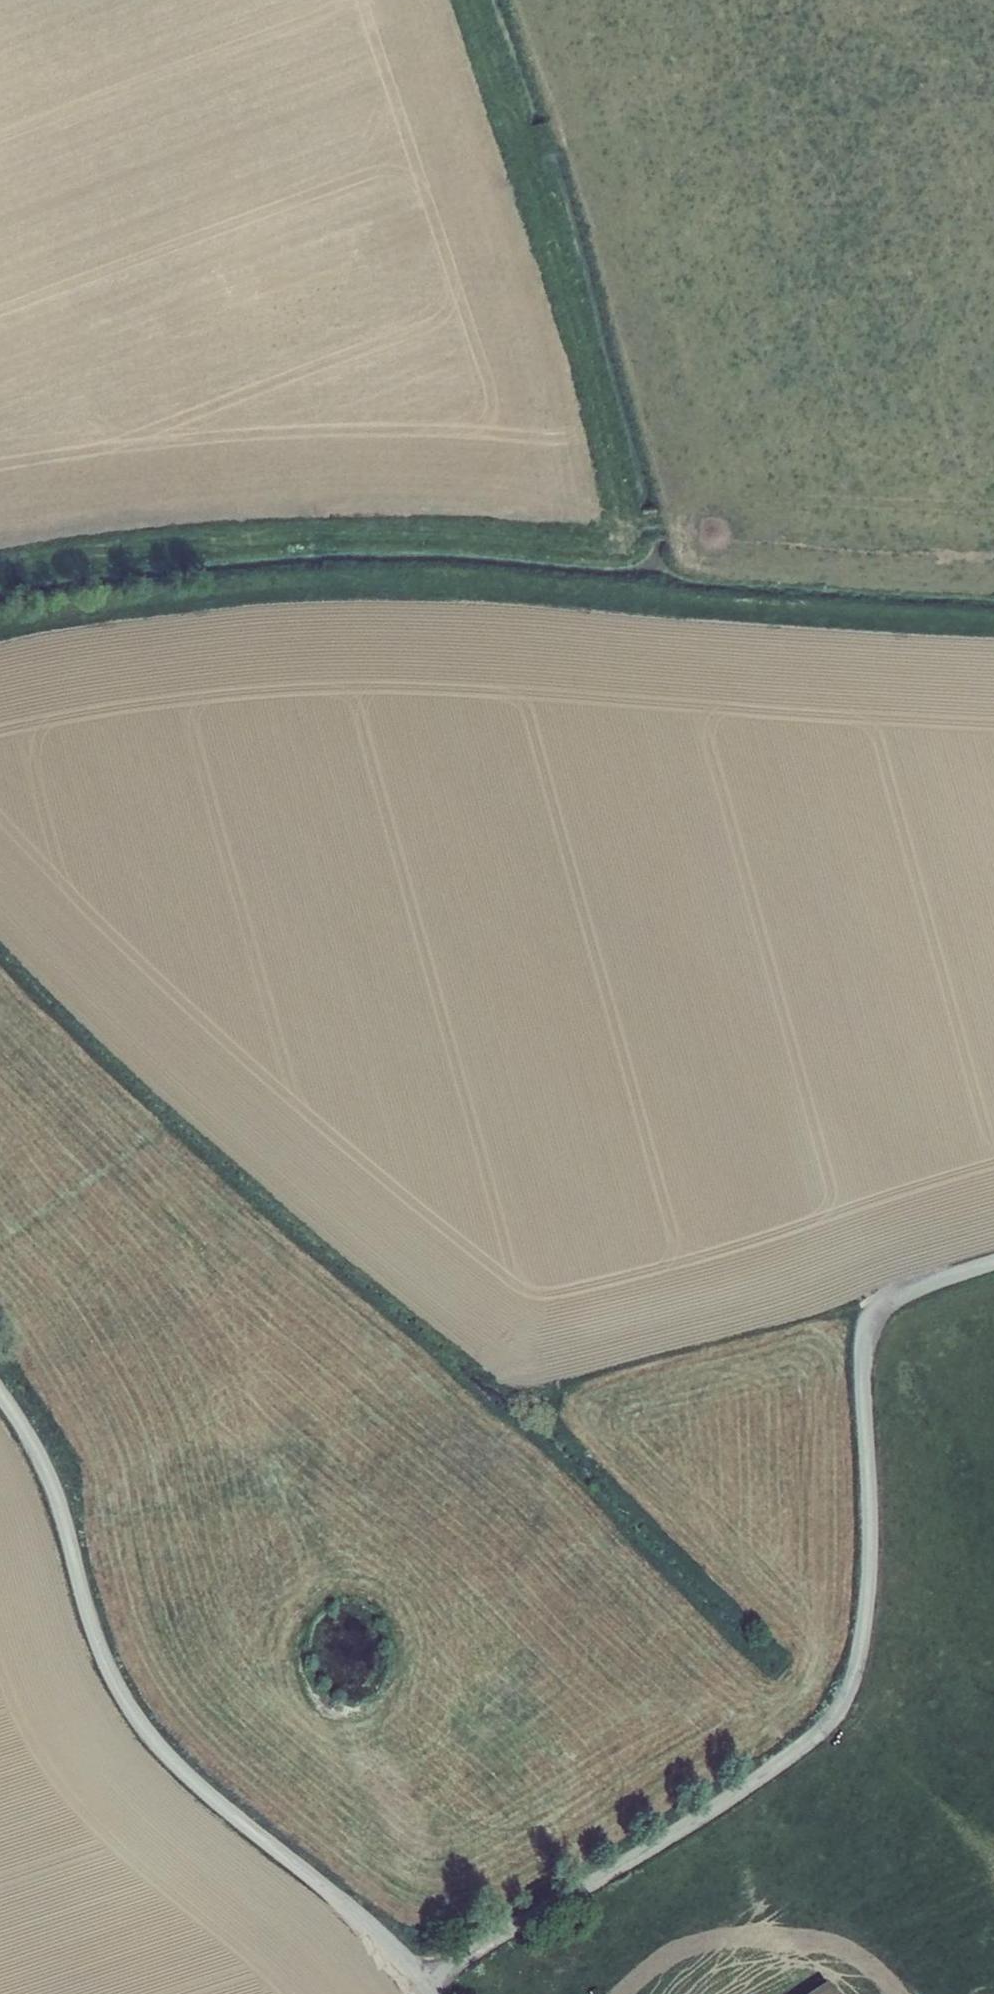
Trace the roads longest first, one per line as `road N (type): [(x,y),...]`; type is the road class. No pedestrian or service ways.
road 1 (unclassified): [(422,1978),(752,1781),(823,1726),(852,1679),(871,1561),(868,1320),(920,1285),(993,1259)]
road 2 (unclassified): [(0,1392),(64,1517),(108,1670),(149,1735),(422,1978)]

